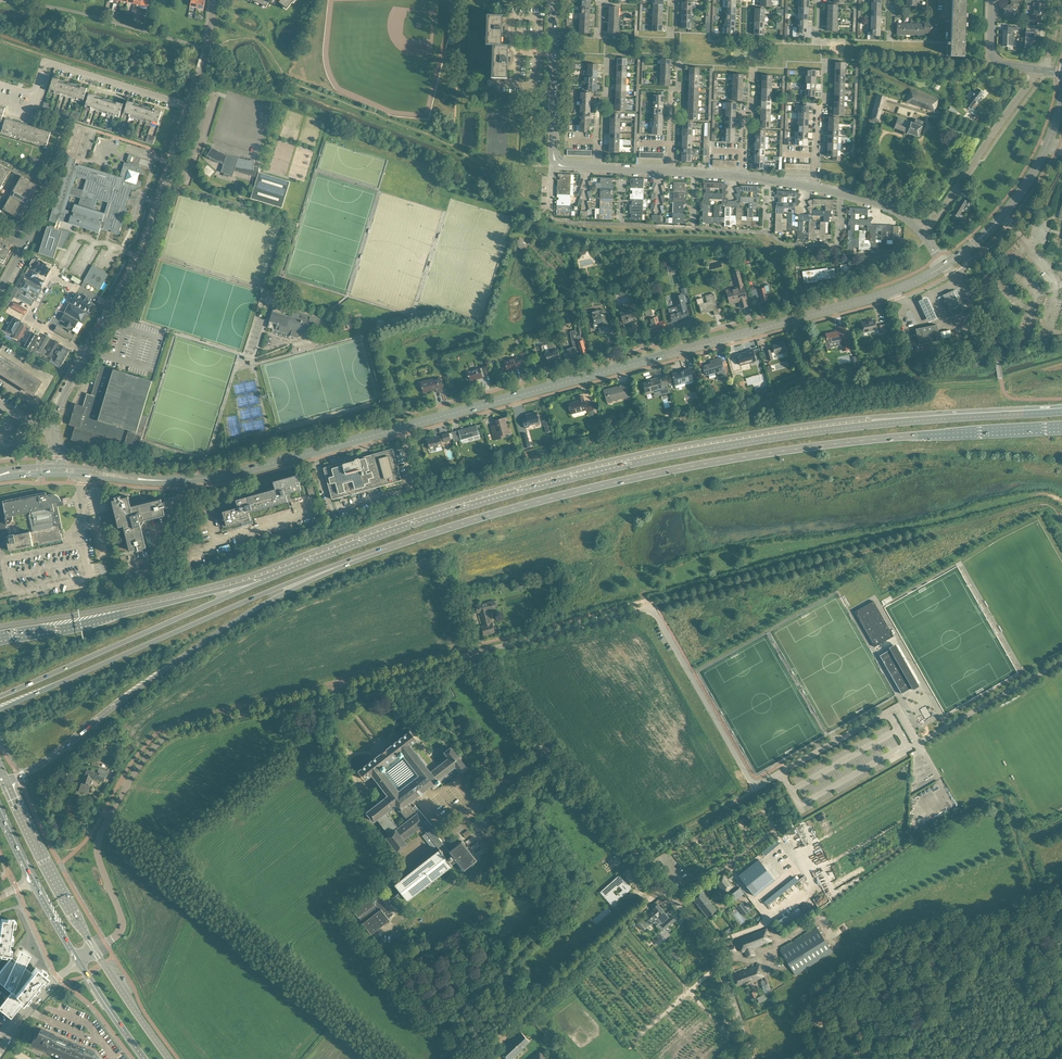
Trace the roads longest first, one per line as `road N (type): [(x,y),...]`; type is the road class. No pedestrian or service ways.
road 1 (tertiary): [(56,469),(148,480),(245,472),(894,291),(945,267)]
road 2 (primary): [(1061,412),(825,430),(654,458),(493,499),(261,580)]
road 3 (primary): [(372,553),(692,466),(828,444),(1061,426)]
road 4 (unclassified): [(95,951),(122,921),(98,857),(99,839),(162,743),(467,656)]
road 5 (residential): [(890,713),(754,782),(651,611),(467,656)]
road 6 (unclassified): [(752,1058),(705,939),(467,656)]
road 7 (primary): [(7,783),(251,610),(372,553)]
road 8 (primary): [(0,709),(372,553)]
road 9 (track): [(109,818),(397,1058)]
road 10 (primary): [(261,580),(0,697)]
road 11 (primary): [(261,580),(0,638)]
road 12 (track): [(473,1058),(664,888)]
road 13 (unclassified): [(113,308),(147,244),(191,107)]
road 14 (residential): [(921,232),(1040,70)]
road 15 (tertiary): [(95,951),(7,783)]
road 16 (unclassified): [(34,94),(51,62),(191,107)]
road 17 (unclassified): [(0,158),(45,184),(0,288)]
road 18 (tertiary): [(170,1058),(95,951)]
road 19 (residential): [(0,1052),(45,990),(79,963)]

